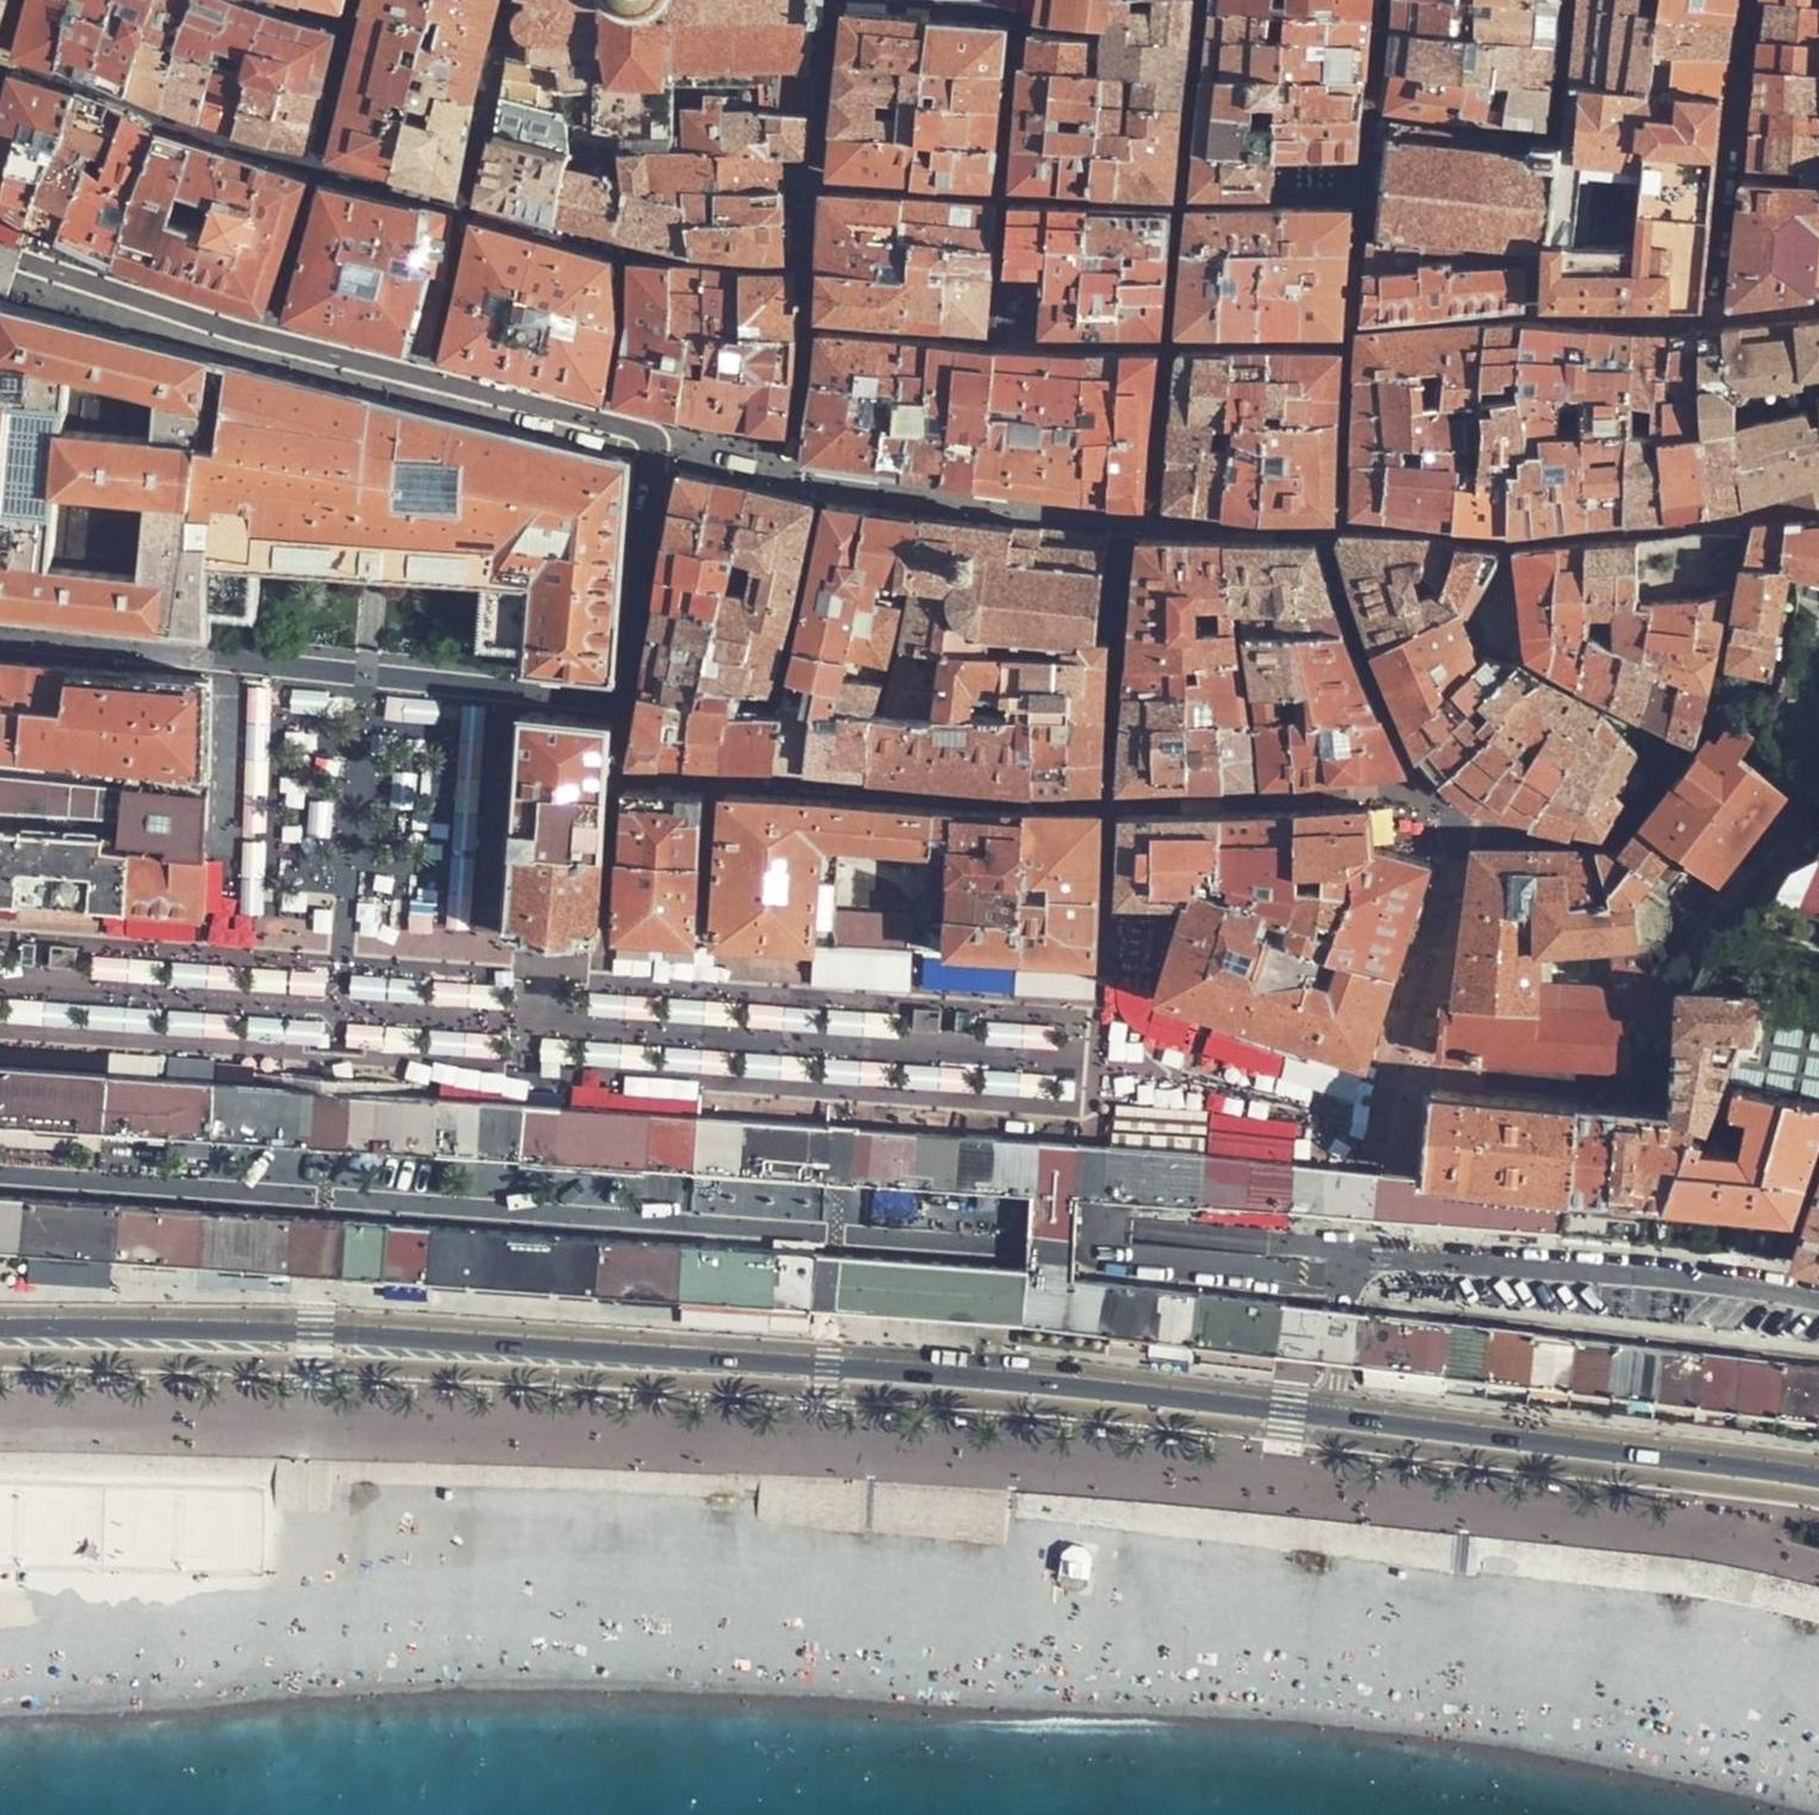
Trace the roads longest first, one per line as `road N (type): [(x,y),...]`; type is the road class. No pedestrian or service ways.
road 1 (secondary): [(1338,1420),(1059,1386),(315,1331),(0,1328)]
road 2 (residential): [(1350,1279),(1354,1250),(1751,1286),(1818,1301)]
road 3 (secondary): [(1818,1479),(1338,1420)]
road 4 (residential): [(1091,1253),(1350,1279)]
road 5 (residential): [(1338,1420),(1350,1279)]

